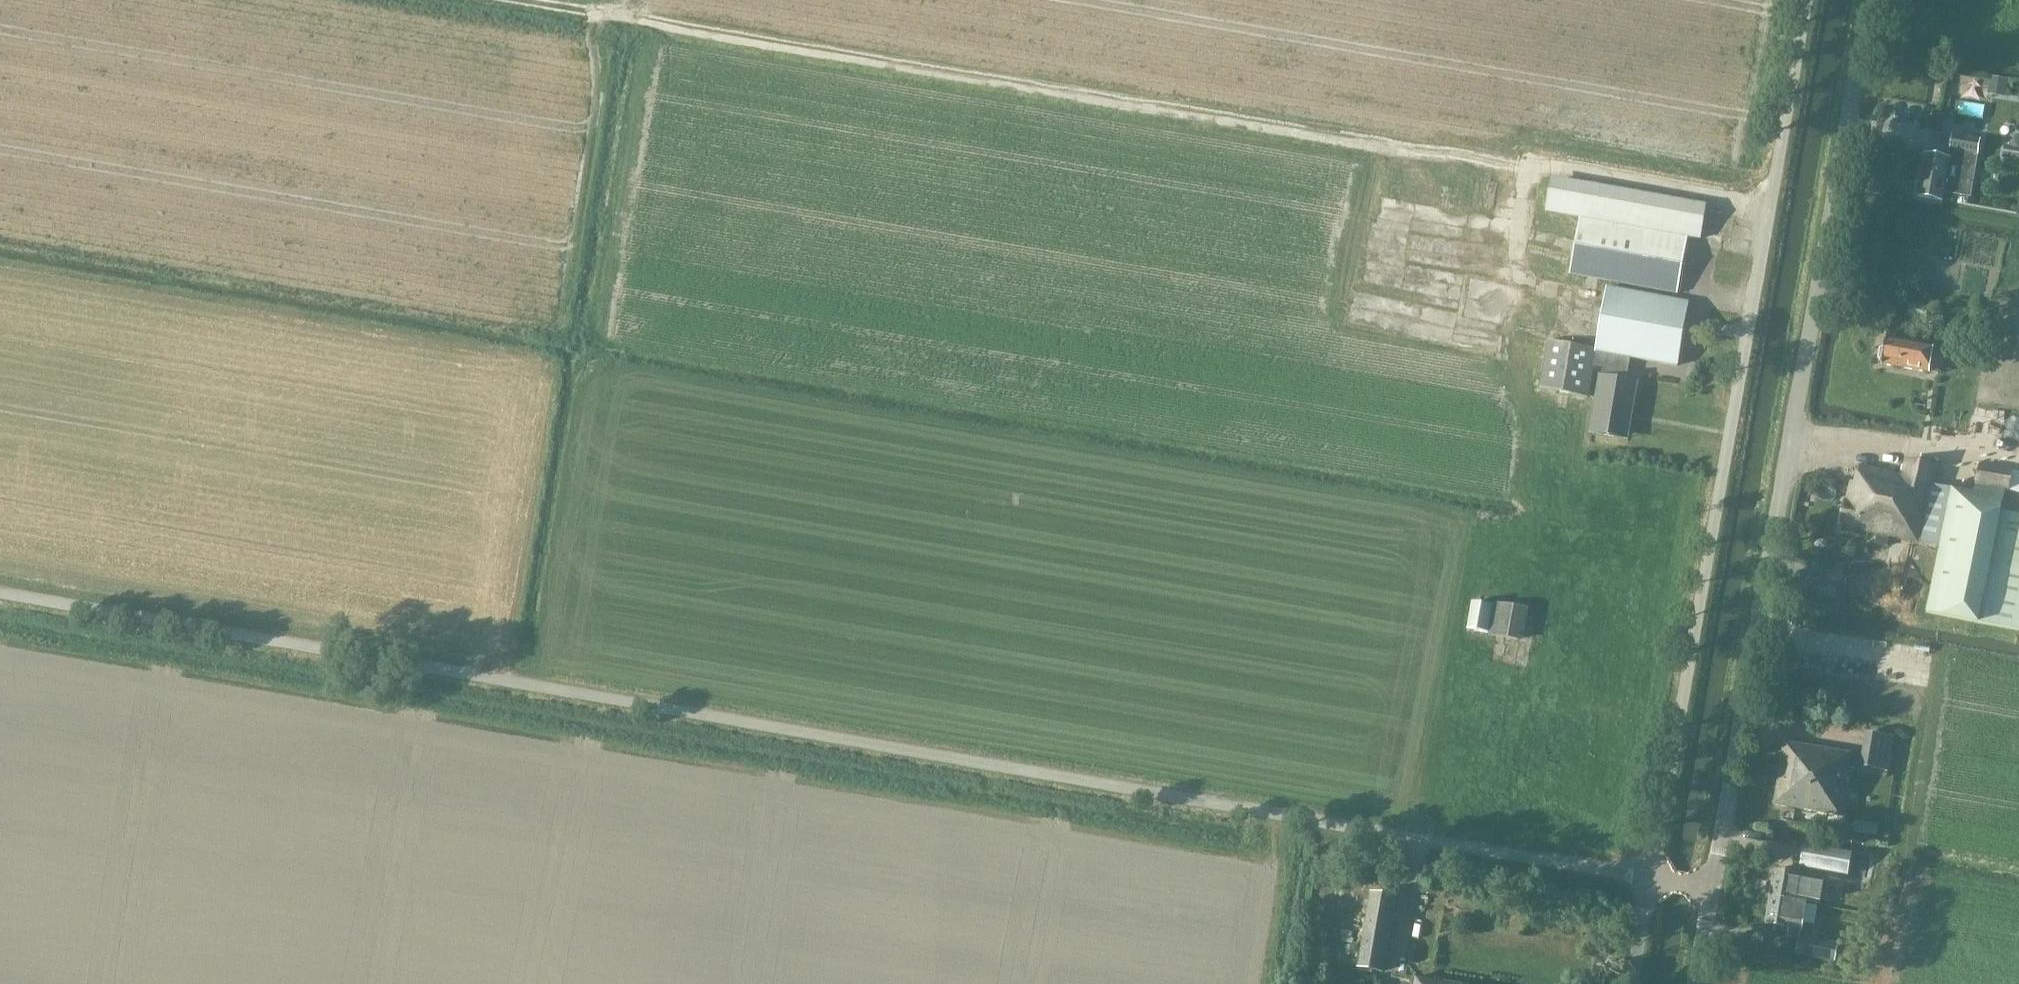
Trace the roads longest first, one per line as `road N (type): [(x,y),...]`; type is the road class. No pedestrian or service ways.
road 1 (unclassified): [(1650,878),(0,600)]
road 2 (track): [(1767,207),(477,0)]
road 3 (unclassified): [(1710,888),(1868,0)]
road 4 (unclassified): [(1804,0),(1650,878)]

